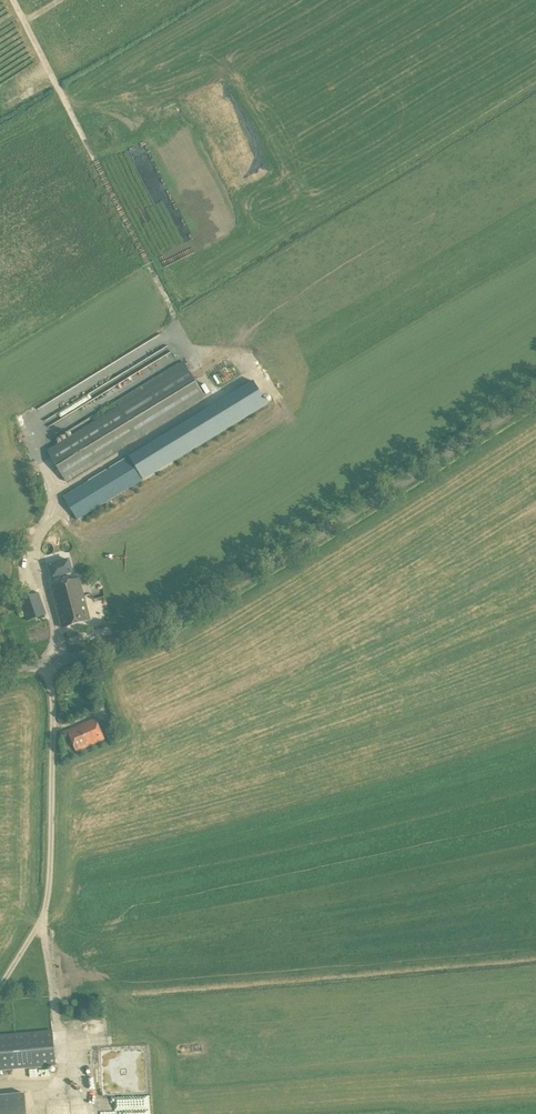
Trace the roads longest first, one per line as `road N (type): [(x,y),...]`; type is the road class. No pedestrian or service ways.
road 1 (unclassified): [(0,675),(93,650),(211,600),(535,395)]
road 2 (track): [(177,322),(12,0)]

